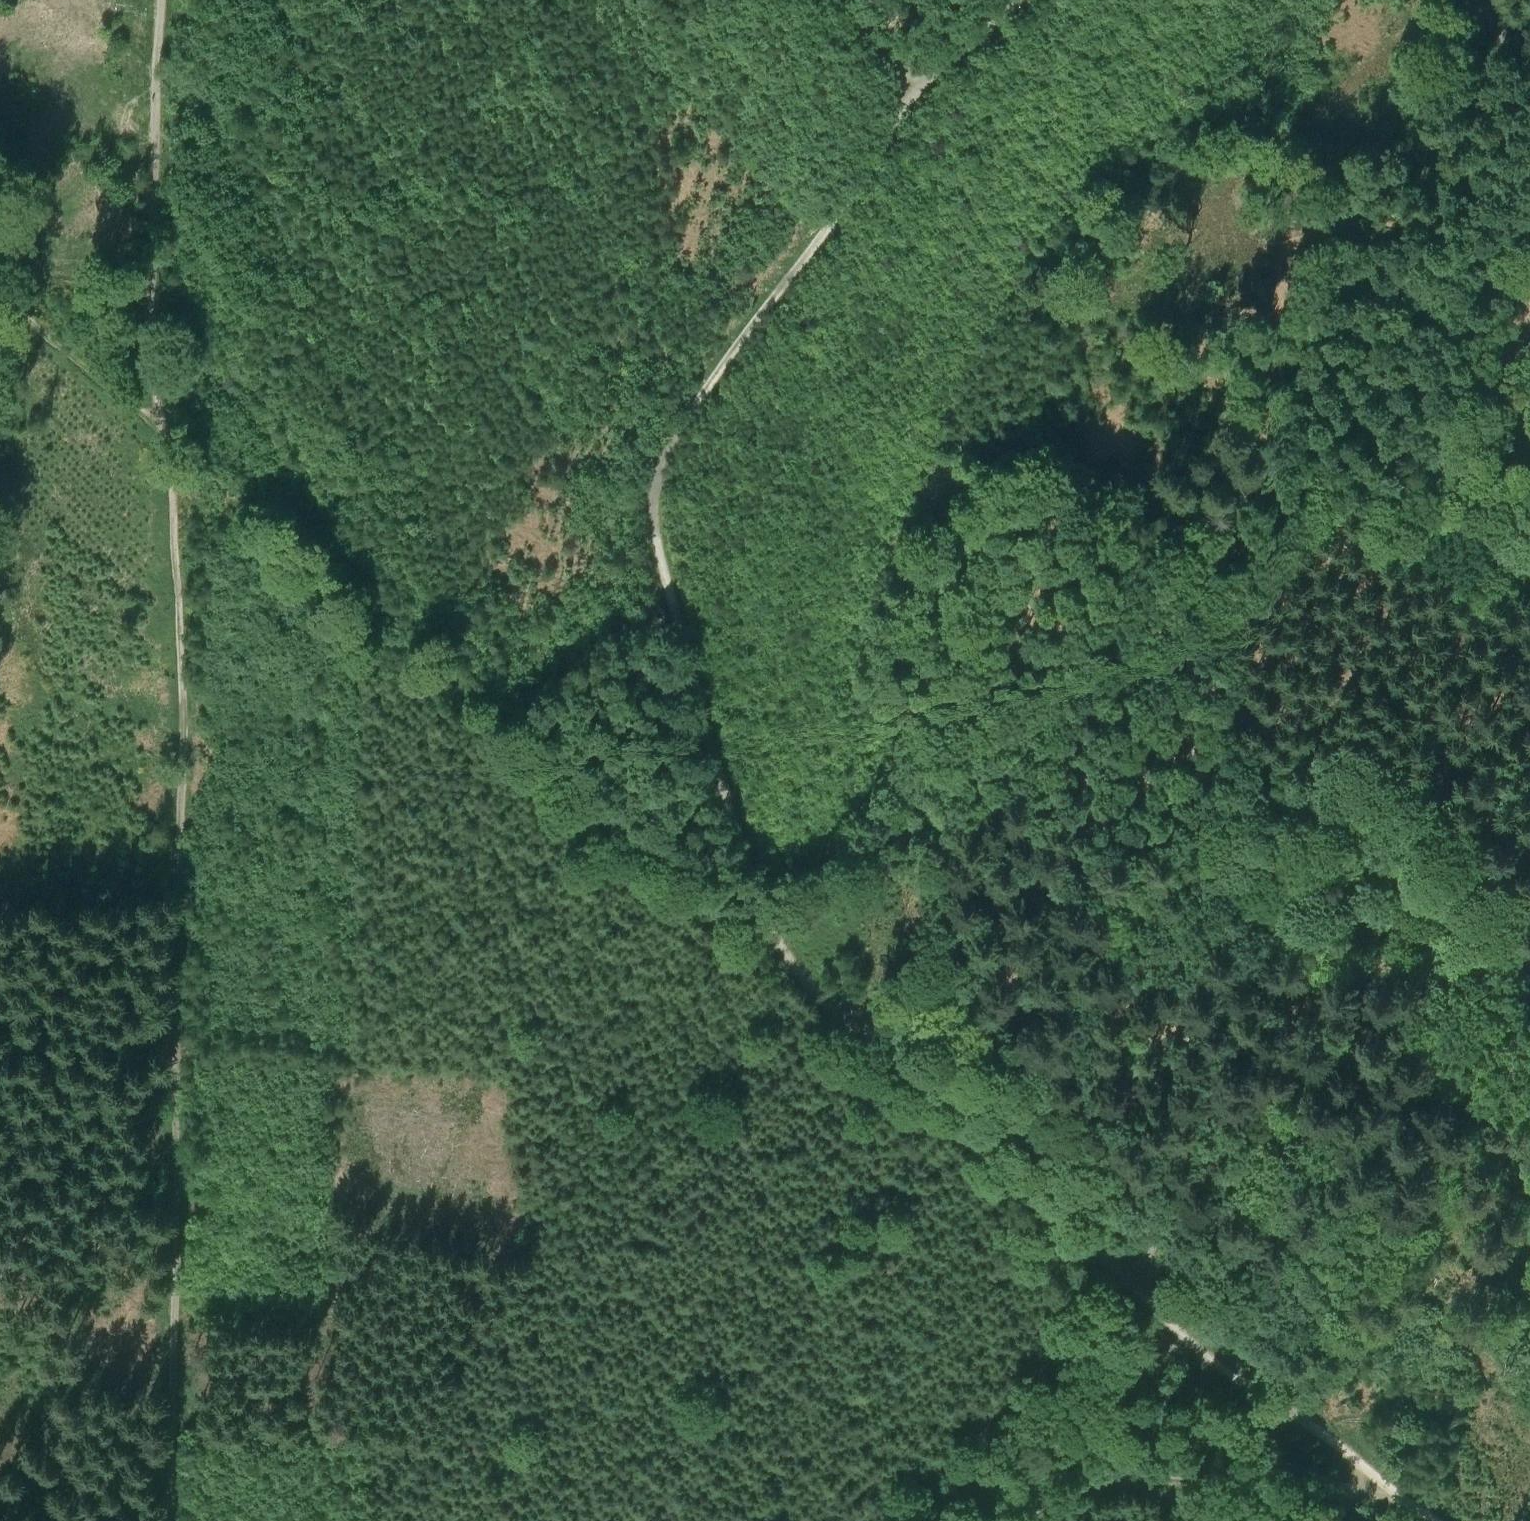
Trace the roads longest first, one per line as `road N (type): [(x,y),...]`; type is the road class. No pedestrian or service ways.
road 1 (track): [(1013,0),(913,91),(695,398),(652,480),(655,538),(726,808),(776,954)]
road 2 (track): [(171,1520),(184,766),(166,439)]
road 3 (track): [(1529,931),(1246,1118),(1191,1180),(1124,1283)]
road 4 (track): [(776,954),(839,1024),(1124,1283)]
road 5 (track): [(166,439),(153,305),(164,0)]
road 6 (track): [(1388,1500),(1309,1502),(1131,1478),(1089,1489),(1029,1520)]
road 7 (track): [(1124,1283),(1388,1500)]
road 8 (track): [(166,439),(32,329),(0,290)]

